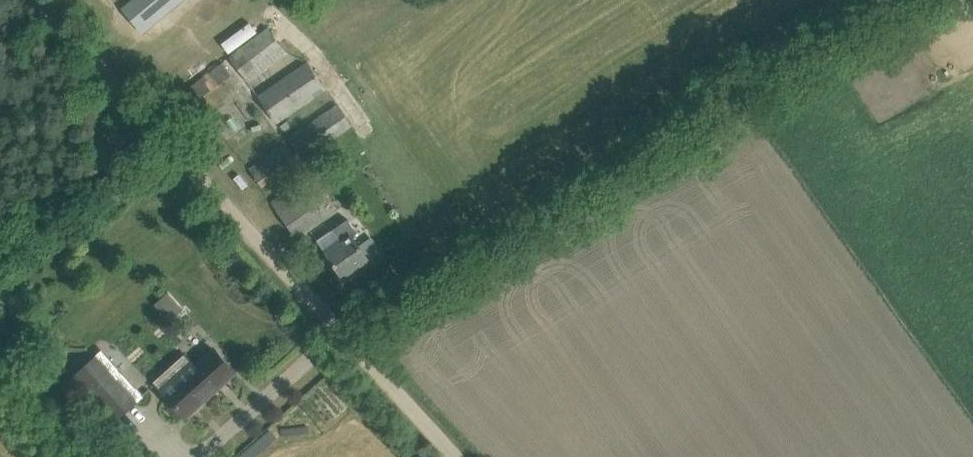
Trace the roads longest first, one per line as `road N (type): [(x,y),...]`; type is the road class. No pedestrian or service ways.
road 1 (track): [(350,333),(885,0)]
road 2 (track): [(459,456),(181,136),(50,0)]

